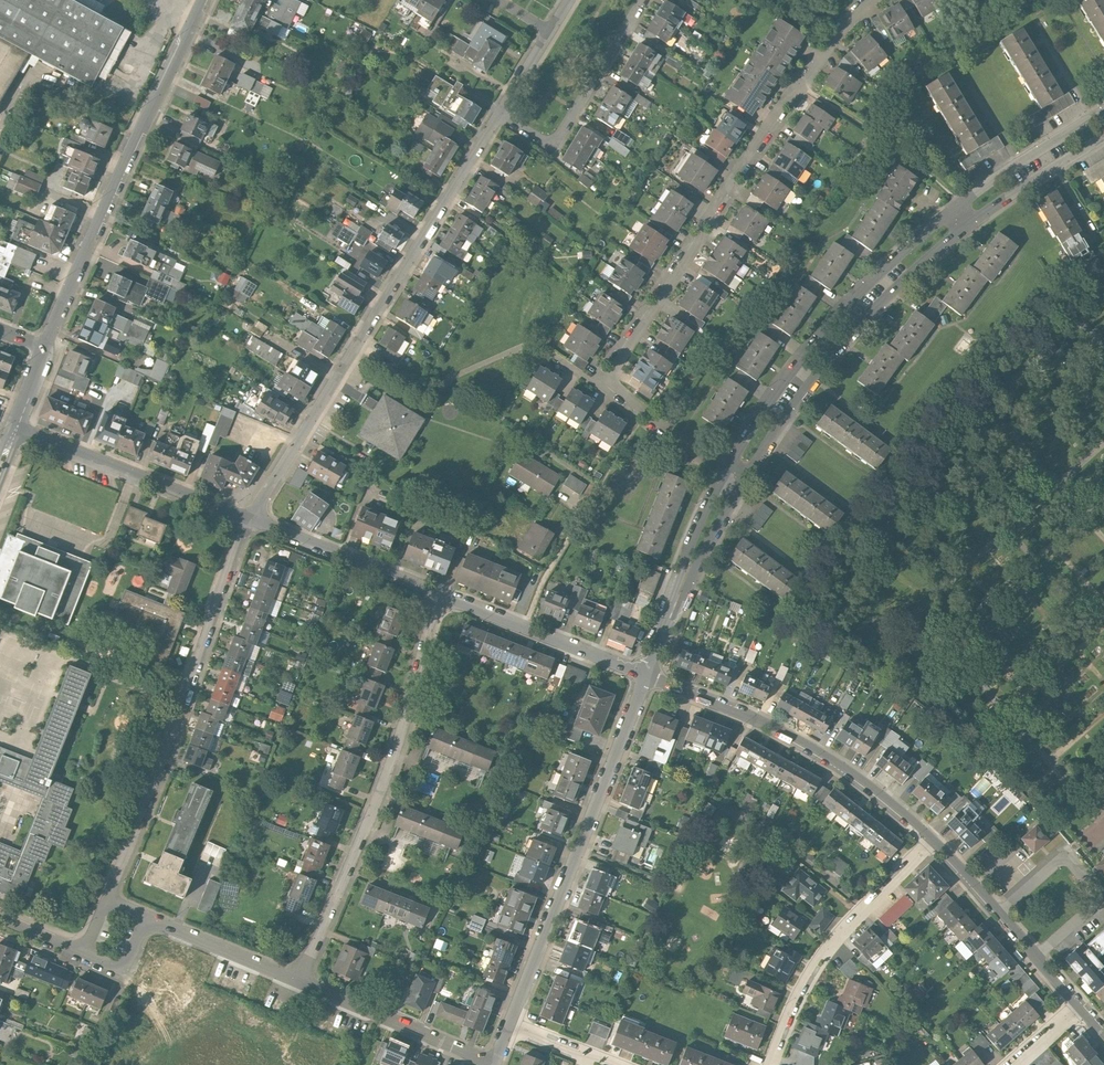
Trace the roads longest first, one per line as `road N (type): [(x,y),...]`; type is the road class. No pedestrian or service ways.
road 1 (residential): [(873,0),(799,85),(605,376),(608,392),(723,474)]
road 2 (residential): [(548,29),(249,517)]
road 3 (residential): [(295,979),(389,769),(440,594)]
road 4 (residential): [(249,517),(109,901)]
road 5 (tertiary): [(206,0),(47,348)]
road 6 (residential): [(509,1024),(647,672)]
road 7 (residential): [(952,209),(832,321),(723,474)]
road 8 (residential): [(742,486),(850,333),(965,226)]
road 9 (residential): [(931,840),(832,759),(647,672)]
road 10 (residential): [(771,1064),(827,951),(931,840)]
road 11 (residential): [(249,517),(15,426)]
road 12 (residential): [(1078,1006),(931,840)]
road 13 (residential): [(647,672),(440,594)]
road 14 (residential): [(493,1063),(295,979)]
road 15 (residential): [(440,594),(249,517)]
road 16 (residential): [(1103,110),(952,209)]
road 17 (residential): [(723,474),(664,635)]
road 18 (residential): [(664,635),(742,486)]
road 19 (residential): [(965,226),(1103,137)]
road 20 (residential): [(295,979),(147,918)]

